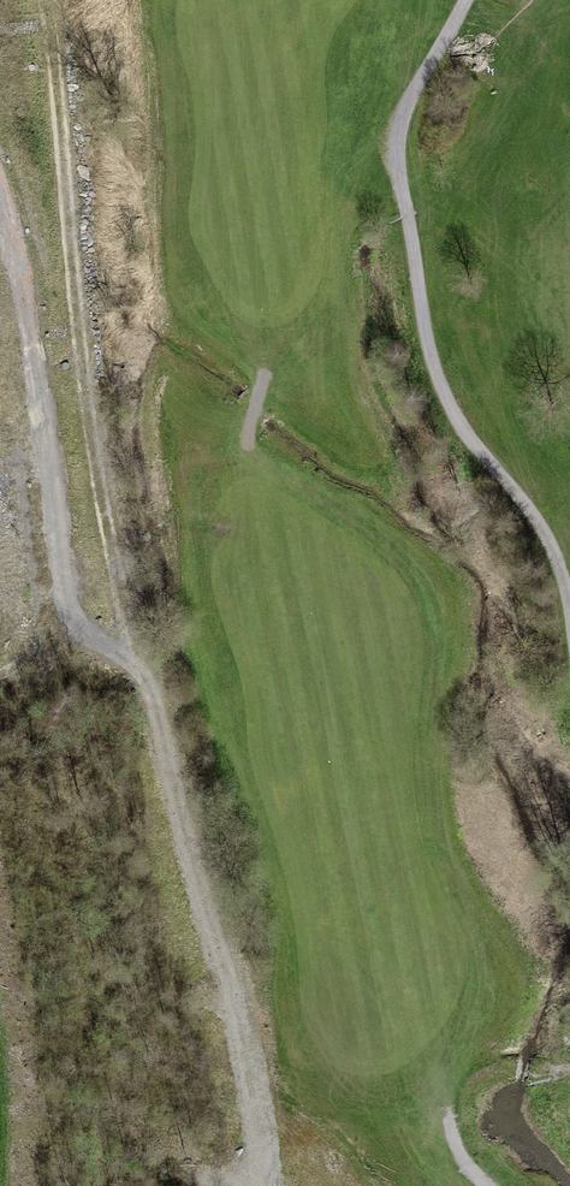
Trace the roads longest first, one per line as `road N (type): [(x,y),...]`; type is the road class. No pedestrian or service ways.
road 1 (track): [(569,622),(549,535),(467,436),(443,392),(388,145),(466,0)]
road 2 (track): [(18,635),(82,636),(123,656),(162,691),(241,989),(281,1185)]
road 3 (track): [(18,635),(36,597),(36,410),(48,226),(24,56),(4,0)]
road 4 (track): [(492,1185),(451,1142),(449,1114),(488,1080),(520,1066),(569,1074)]

